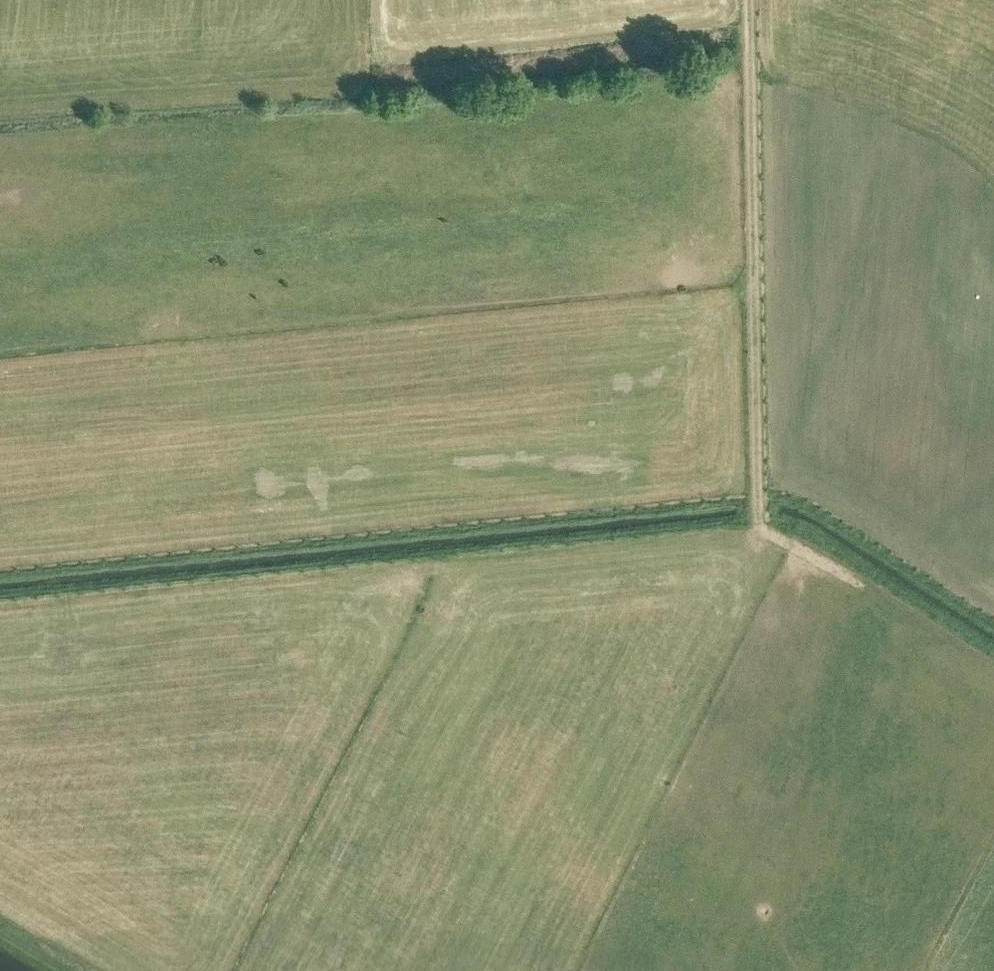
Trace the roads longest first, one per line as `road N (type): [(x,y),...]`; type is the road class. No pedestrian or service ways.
road 1 (track): [(751,0),(760,526)]

